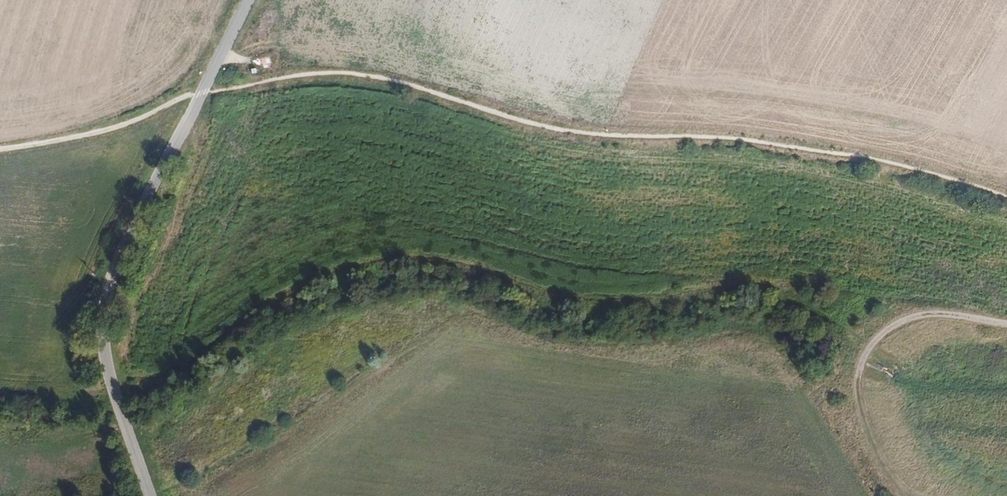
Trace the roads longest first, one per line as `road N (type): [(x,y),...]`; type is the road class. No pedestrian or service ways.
road 1 (track): [(1005,323),(946,302),(811,286),(554,308),(431,261),(311,288),(277,305)]
road 2 (tertiary): [(249,0),(111,285),(109,367),(150,495)]
road 3 (track): [(902,495),(860,397),(879,337),(903,318),(934,313),(1006,324)]
road 4 (track): [(0,149),(99,131),(202,94)]

